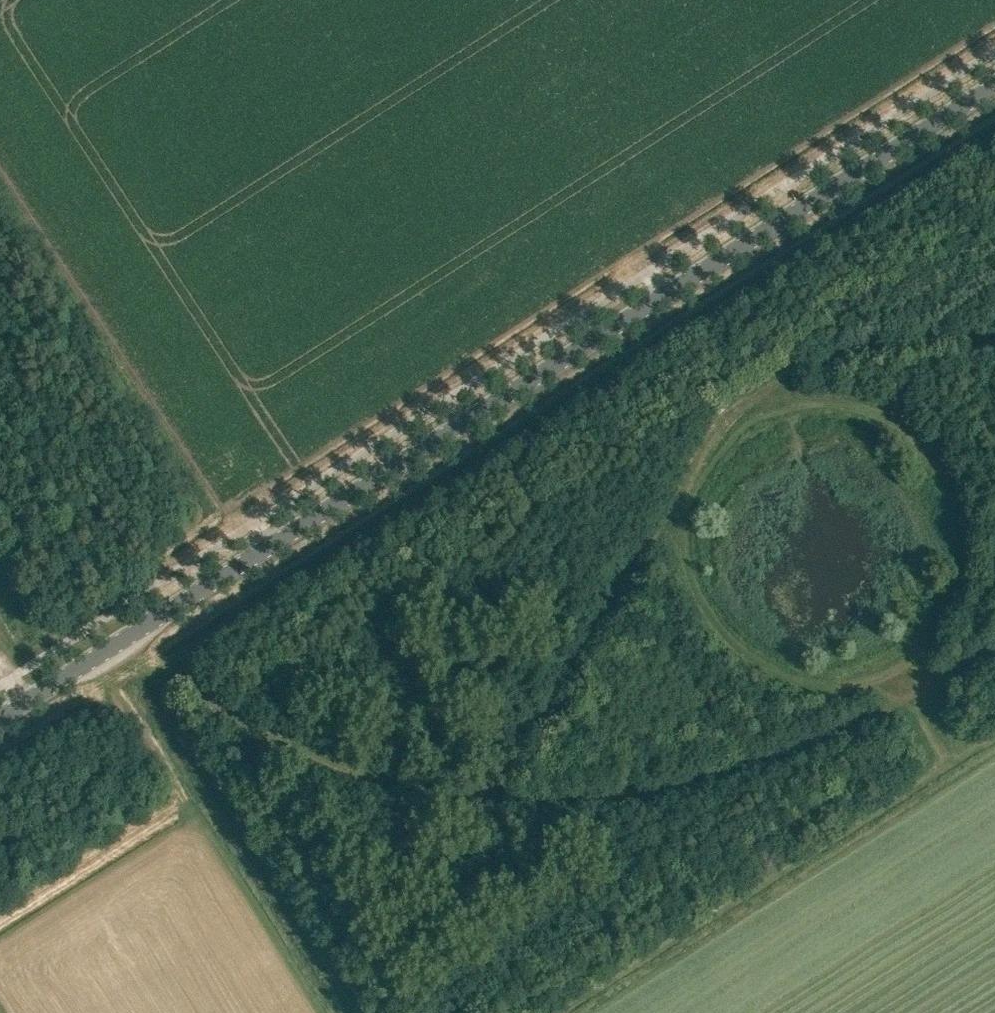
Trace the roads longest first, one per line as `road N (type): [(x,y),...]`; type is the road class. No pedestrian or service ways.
road 1 (tertiary): [(0,718),(994,84)]

